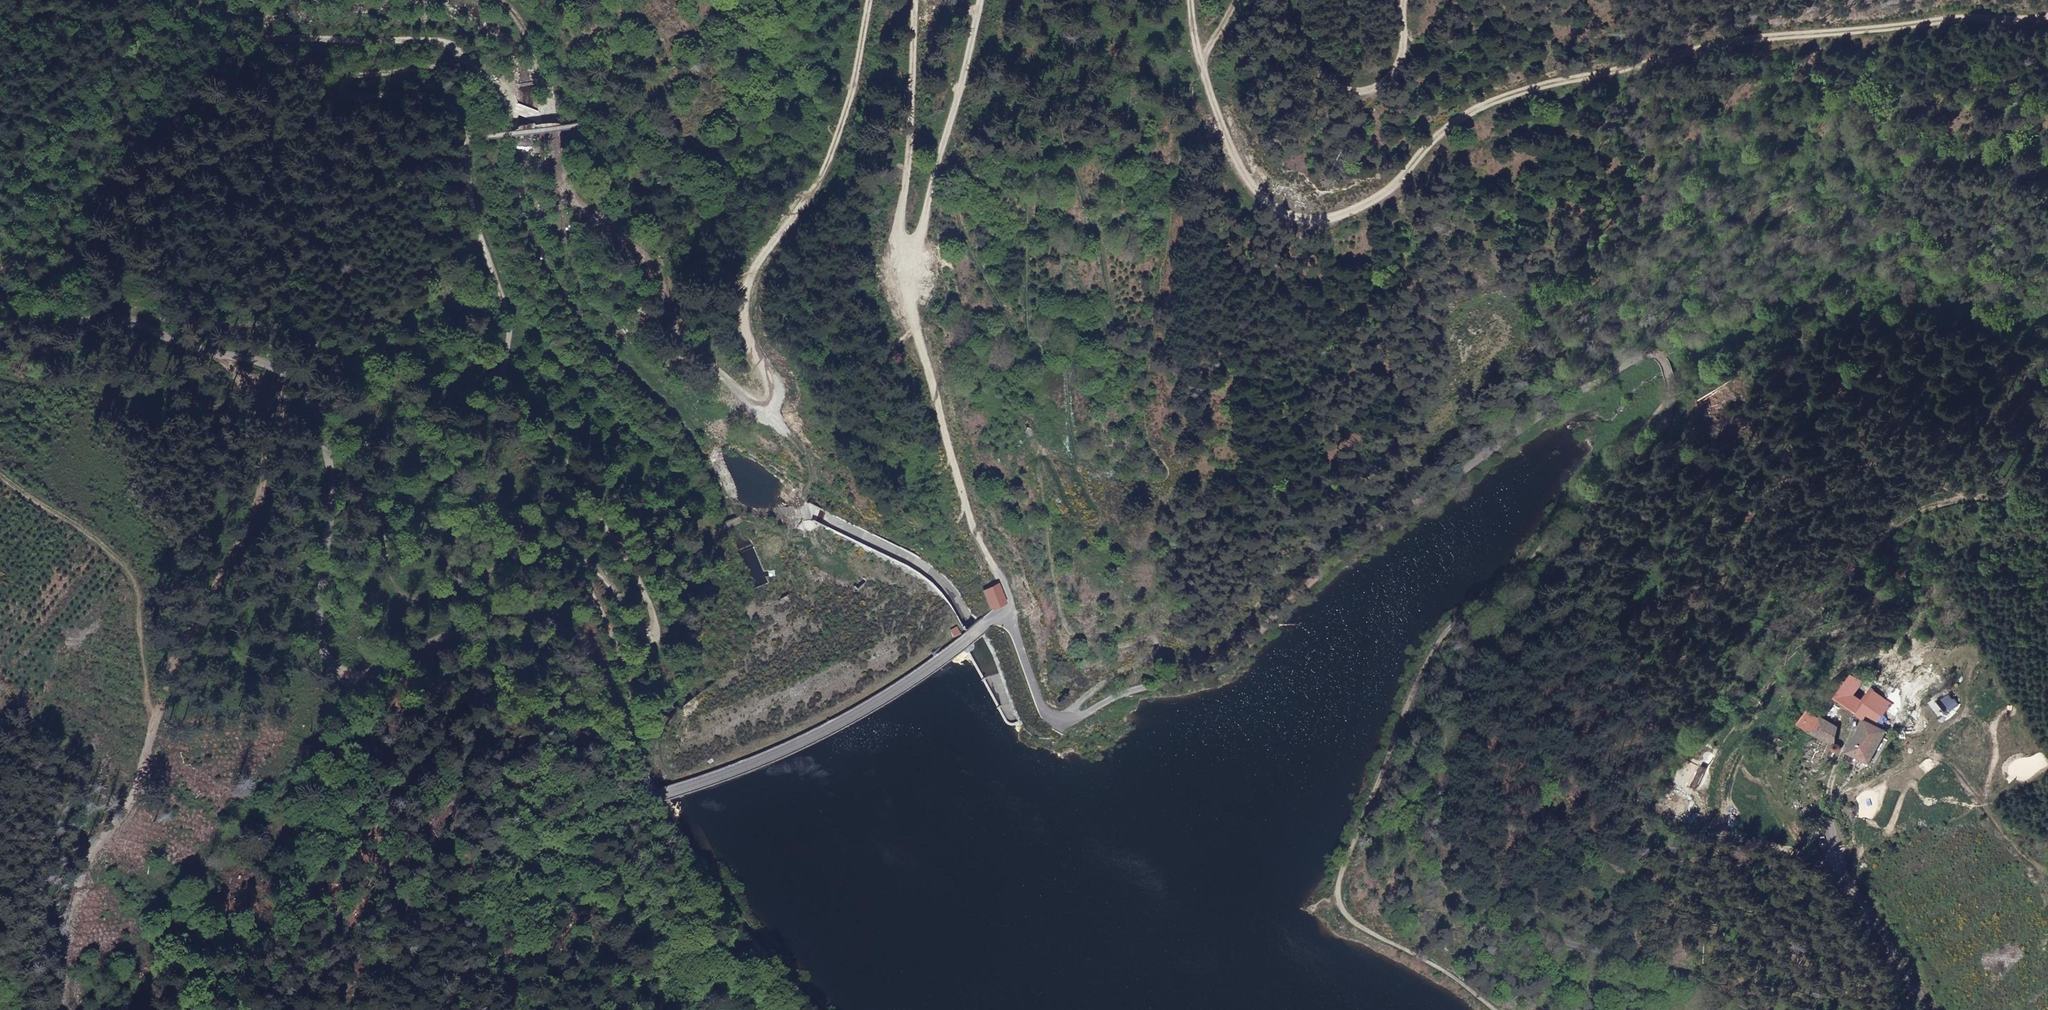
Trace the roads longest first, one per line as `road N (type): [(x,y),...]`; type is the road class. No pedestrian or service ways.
road 1 (track): [(2047,869),(1979,806),(1936,752),(1827,807),(1845,861),(1725,819),(1660,814),(1648,784),(1662,747),(1695,713),(1907,520),(1962,481),(2047,460)]
road 2 (unclassified): [(0,297),(67,329),(155,329),(244,365),(285,366),(321,406),(329,454),(333,503),(318,625),(332,666),(363,675),(495,619),(539,613),(565,626),(591,658),(656,795)]
road 3 (track): [(1190,0),(1197,78),(1228,150),(1299,223),(1372,206),(1409,184),(1467,119),(1557,84),(1770,35),(2047,18)]
road 4 (unclassified): [(1655,414),(1634,477),(1572,561),(1469,667),(1449,748),(1443,868),(1475,896),(1739,1009)]
road 5 (unclassified): [(1655,414),(1673,382),(1660,349),(1567,389),(1532,430),(1340,560),(1234,660),(1203,678),(1127,692),(1060,722)]
road 6 (track): [(244,365),(270,455),(264,489),(179,658),(176,683),(161,698),(145,660),(134,579),(93,534),(0,472)]
road 7 (track): [(870,0),(840,131),(816,188),(742,291),(752,368),(814,521),(808,528),(757,511),(743,520)]
road 8 (track): [(974,0),(907,296),(975,554),(999,579),(1004,616)]
road 9 (track): [(1241,0),(1197,78),(1165,230),(1153,425),(1170,470),(1138,481),(1033,452)]
road 10 (track): [(176,336),(237,324),(295,326),(326,354),(357,399),(375,452),(399,589),(431,597),(526,545),(563,547),(571,557)]
road 11 (track): [(518,409),(630,557),(659,633),(651,639),(637,628),(594,566),(571,557),(612,634),(625,679),(626,729)]
road 12 (track): [(1060,722),(1077,701),(1163,648),(1163,640),(1087,643),(1060,623),(1033,452)]
road 13 (track): [(907,296),(900,233),(916,103),(916,0)]
road 14 (track): [(511,313),(665,463),(701,509)]
road 15 (track): [(656,795),(707,894),(818,1009)]
road 16 (track): [(1405,0),(1409,62),(1360,94),(1331,84),(1277,0)]
road 17 (track): [(467,138),(476,222),(511,313)]
road 18 (unclassified): [(1928,1009),(1845,861)]
road 19 (track): [(0,370),(118,324)]
road 20 (unclassified): [(1004,616),(1043,710),(1060,722)]

